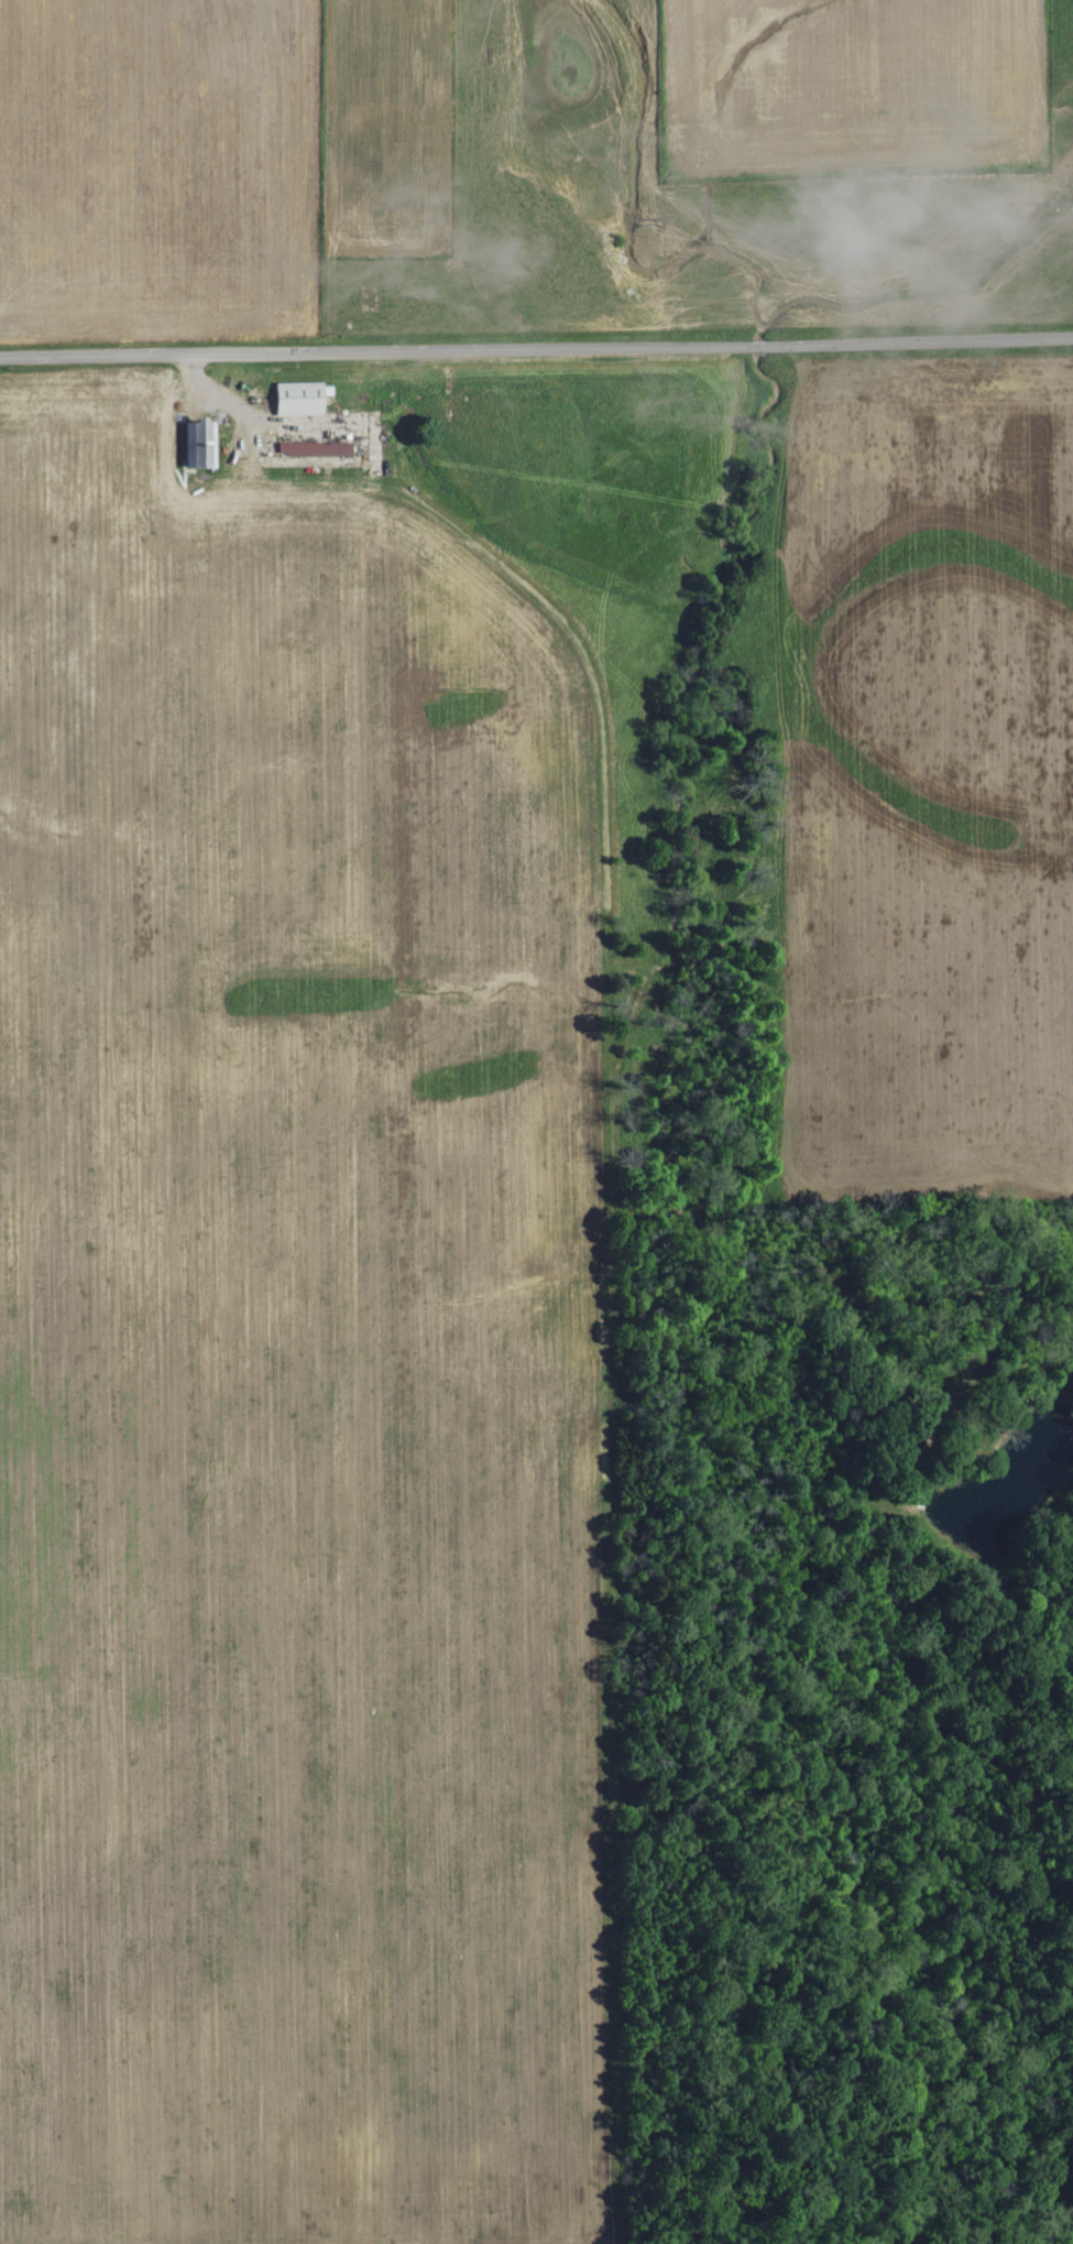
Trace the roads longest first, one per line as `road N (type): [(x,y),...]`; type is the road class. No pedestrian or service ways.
road 1 (tertiary): [(0,354),(1072,336)]

